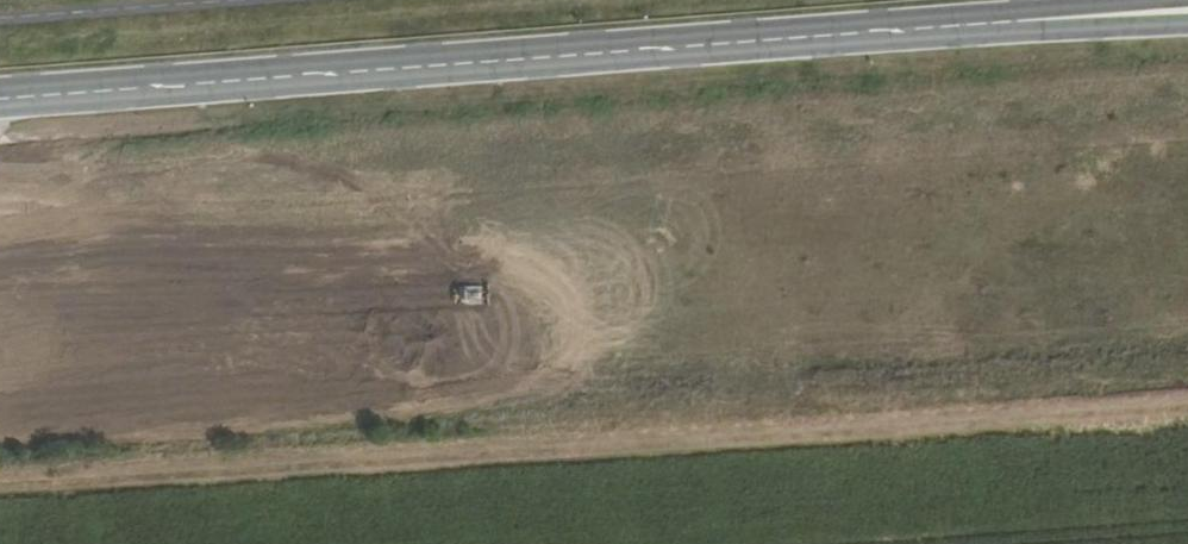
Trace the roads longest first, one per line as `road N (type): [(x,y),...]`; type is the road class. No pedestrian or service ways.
road 1 (track): [(1187,401),(0,475)]
road 2 (secondary): [(1011,27),(0,103)]
road 3 (secondary): [(1187,8),(1011,27)]
road 4 (secondary): [(1011,27),(1187,23)]

